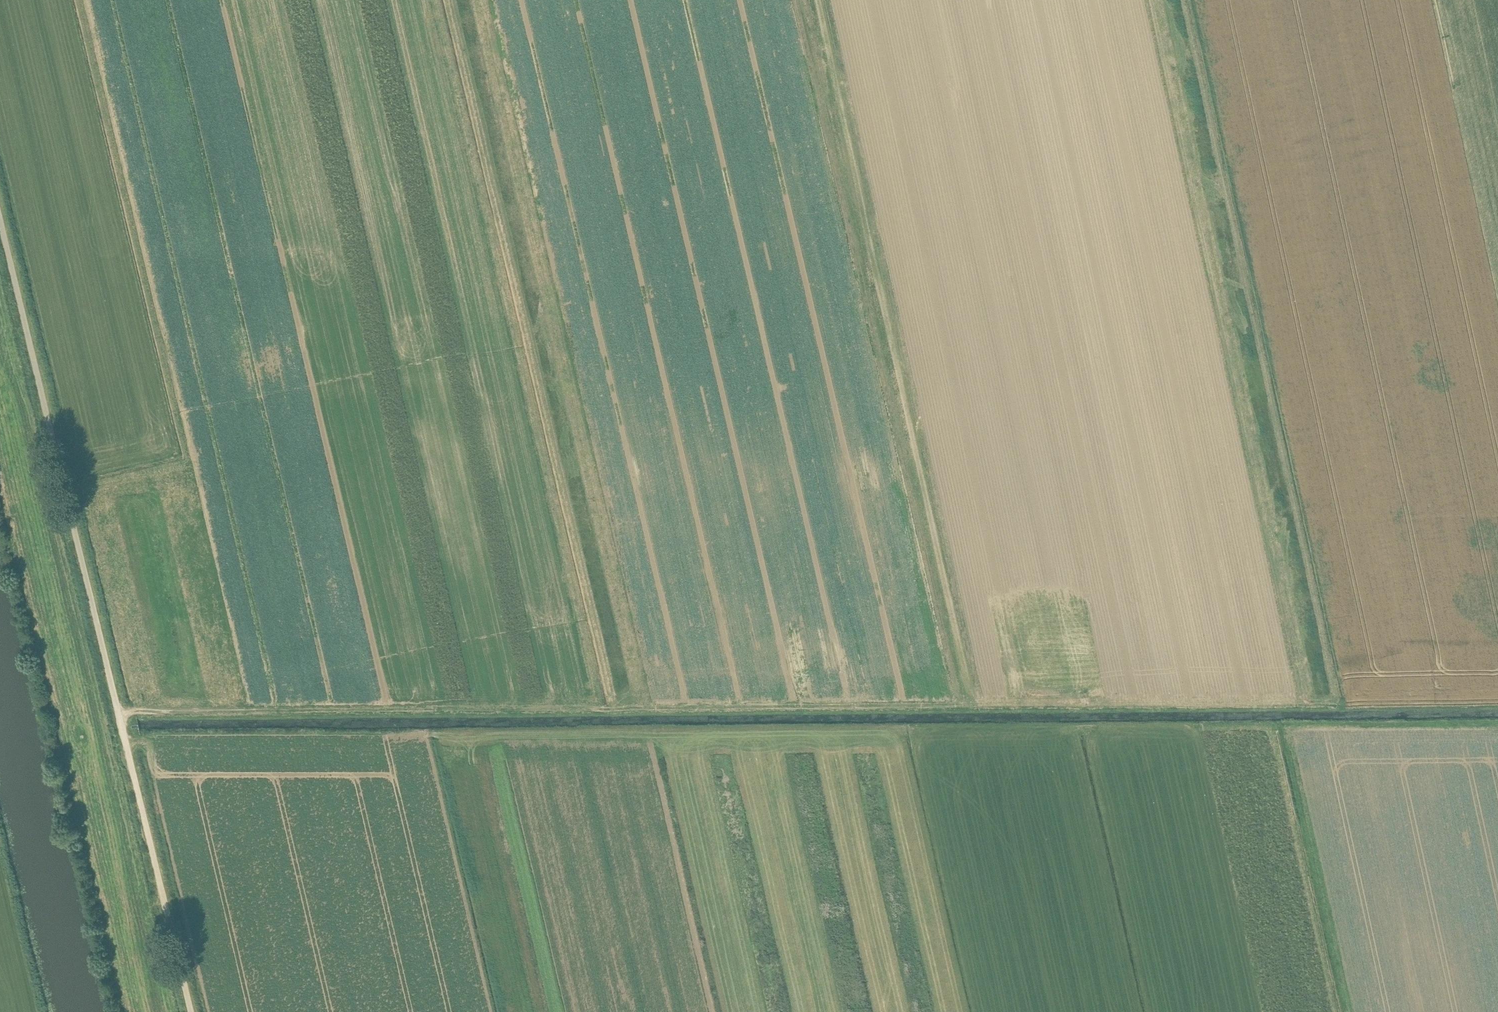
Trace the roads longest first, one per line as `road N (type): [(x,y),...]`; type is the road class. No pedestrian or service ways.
road 1 (unclassified): [(191,1011),(0,218)]

